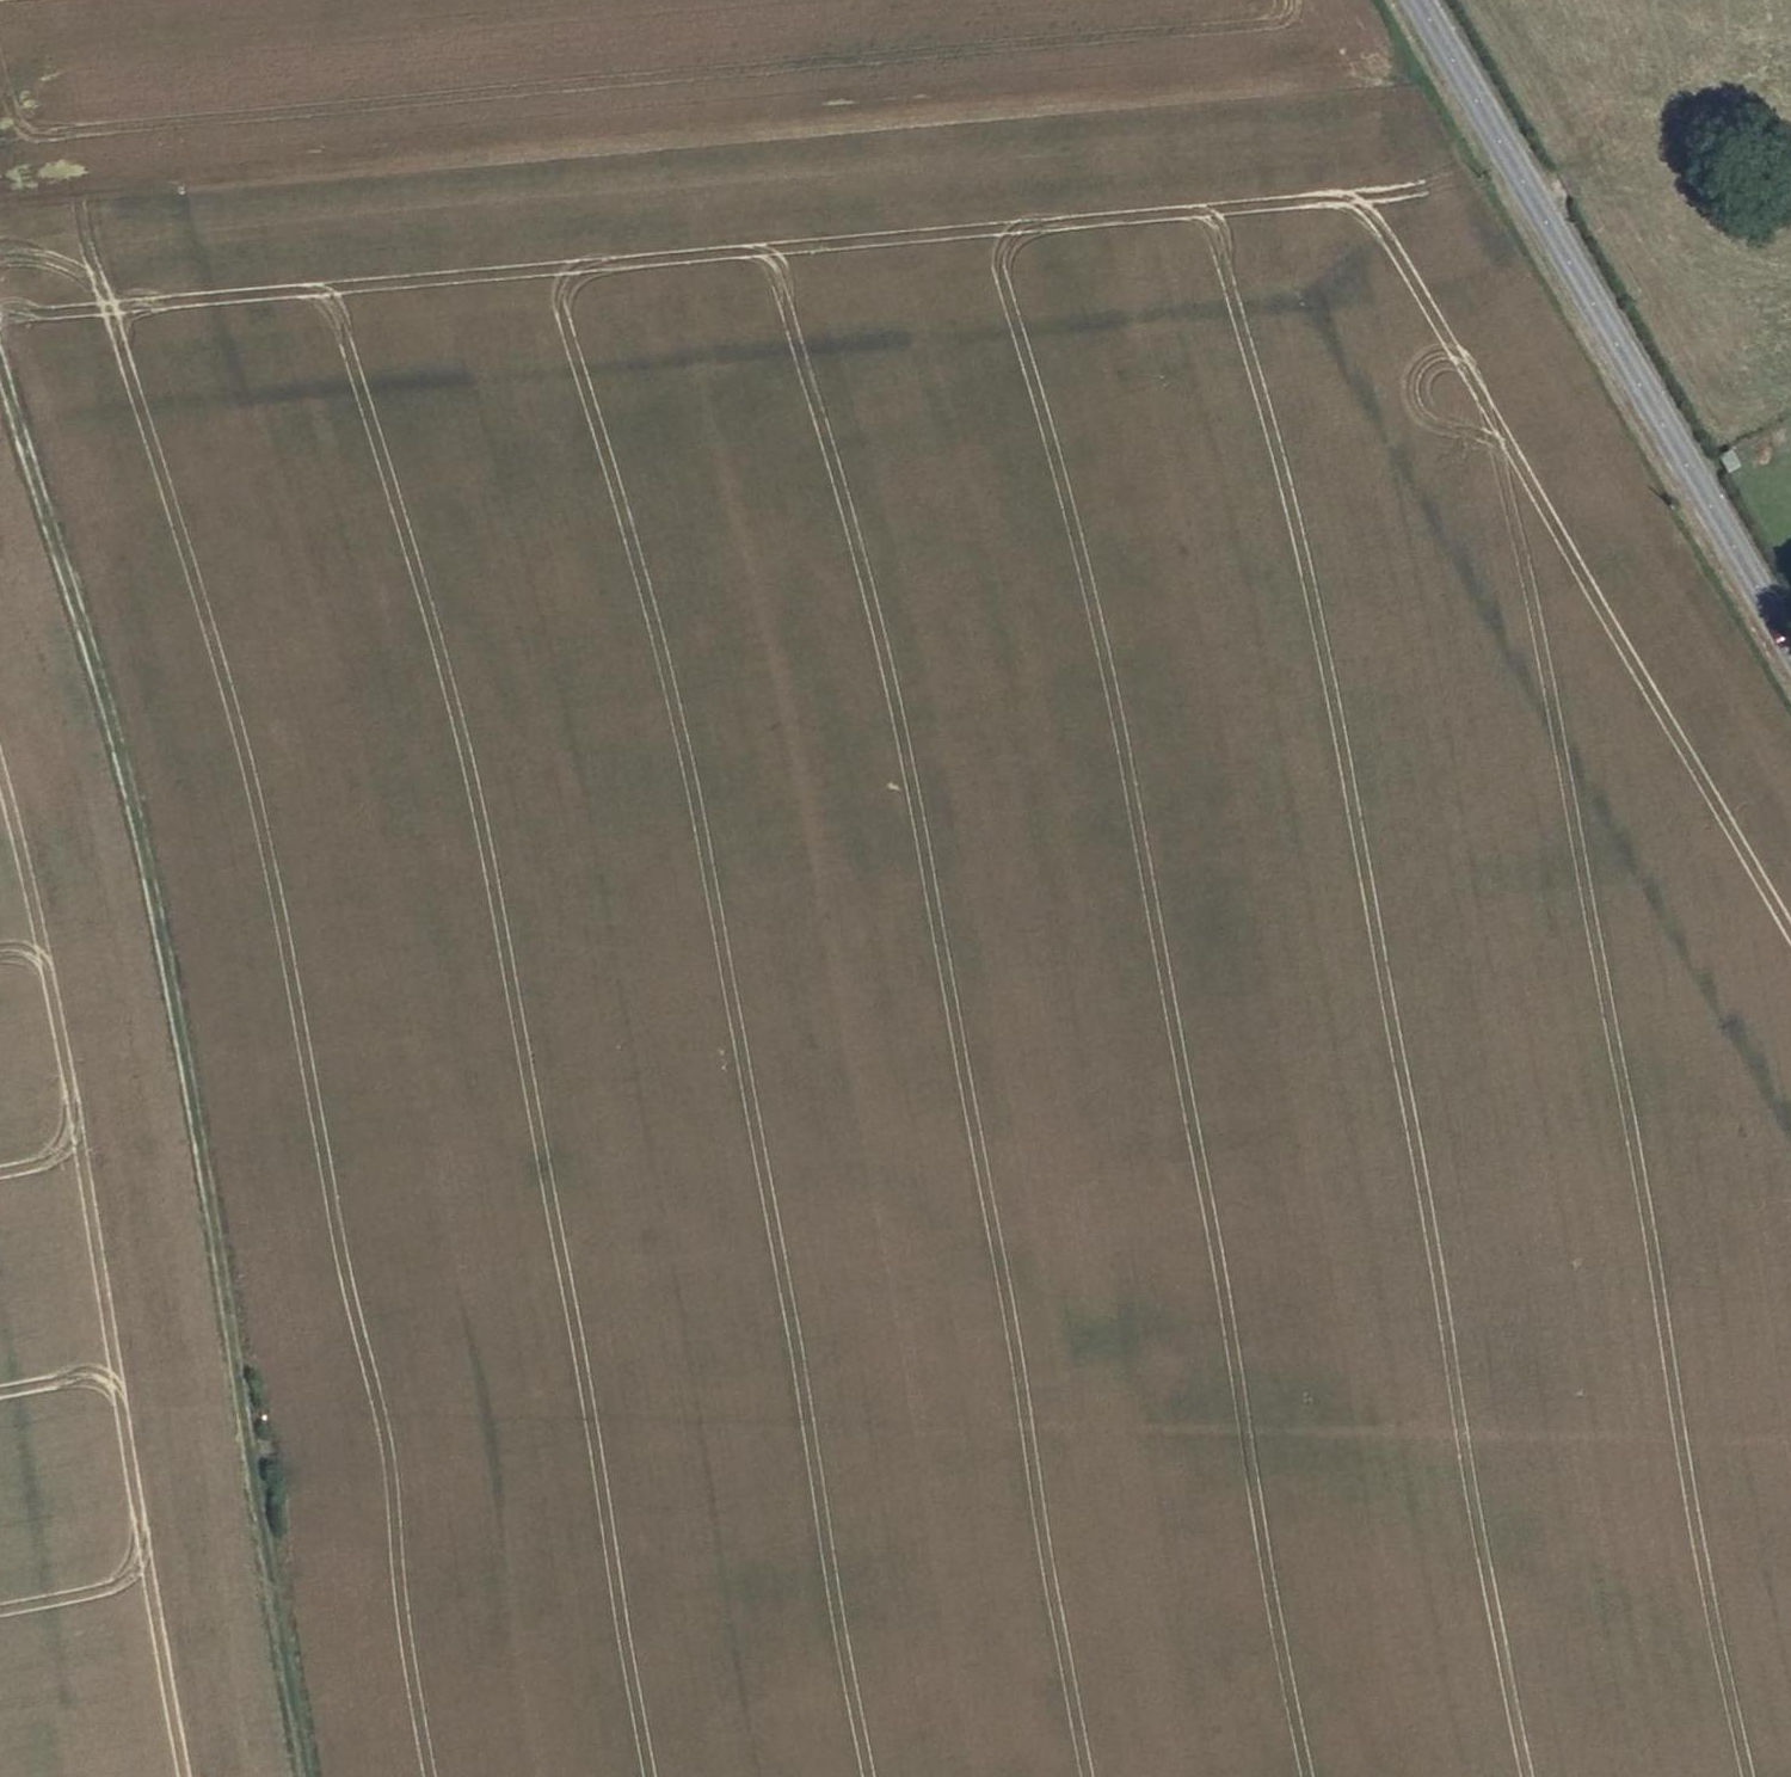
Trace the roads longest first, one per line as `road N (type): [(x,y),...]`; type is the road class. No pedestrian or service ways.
road 1 (track): [(0,385),(125,777),(308,1776)]
road 2 (tertiary): [(1420,0),(1790,641)]

